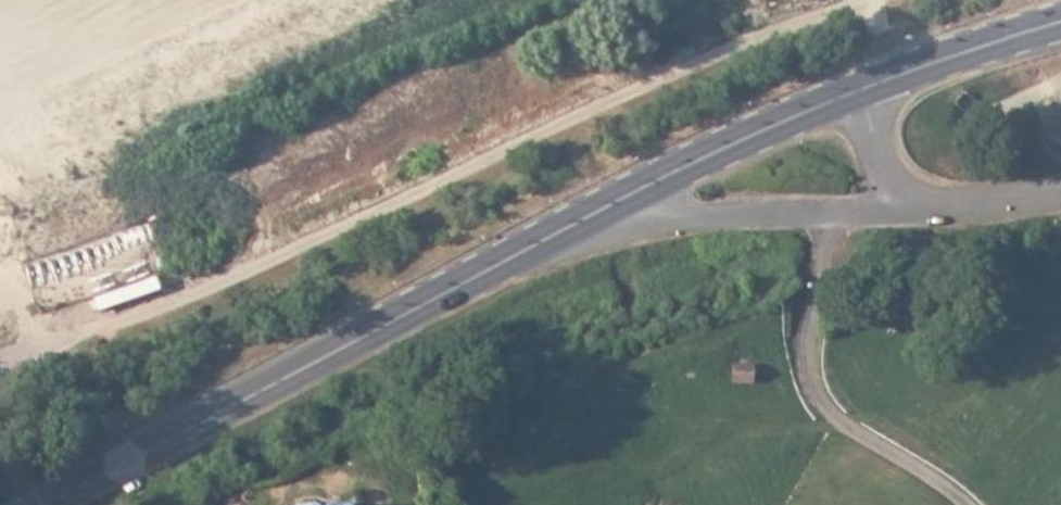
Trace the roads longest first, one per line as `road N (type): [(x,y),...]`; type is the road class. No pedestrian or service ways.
road 1 (track): [(860,3),(769,32),(590,108),(275,257),(120,320),(0,354)]
road 2 (secondary): [(50,504),(289,369),(599,212)]
road 3 (tertiary): [(599,212),(661,220),(915,207)]
road 4 (secondary): [(599,212),(701,155),(860,86)]
road 5 (secondary): [(860,86),(1060,21)]
road 6 (tertiary): [(915,207),(1060,195)]
road 7 (tertiary): [(860,86),(890,182),(915,207)]

